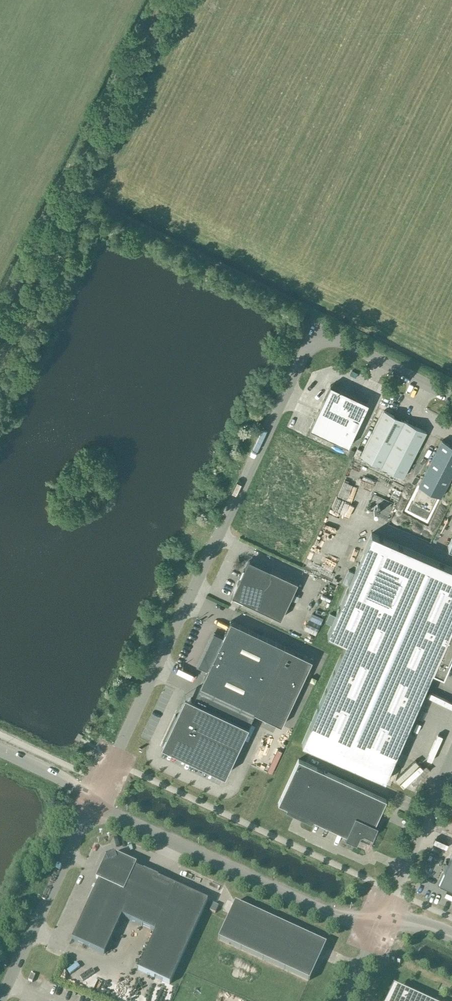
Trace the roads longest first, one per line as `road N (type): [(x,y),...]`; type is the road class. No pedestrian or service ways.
road 1 (unclassified): [(451,399),(314,332),(92,806)]
road 2 (unclassified): [(92,806),(337,918),(378,925)]
road 3 (unclassified): [(92,806),(0,1000)]
road 4 (unclassified): [(378,925),(451,757)]

